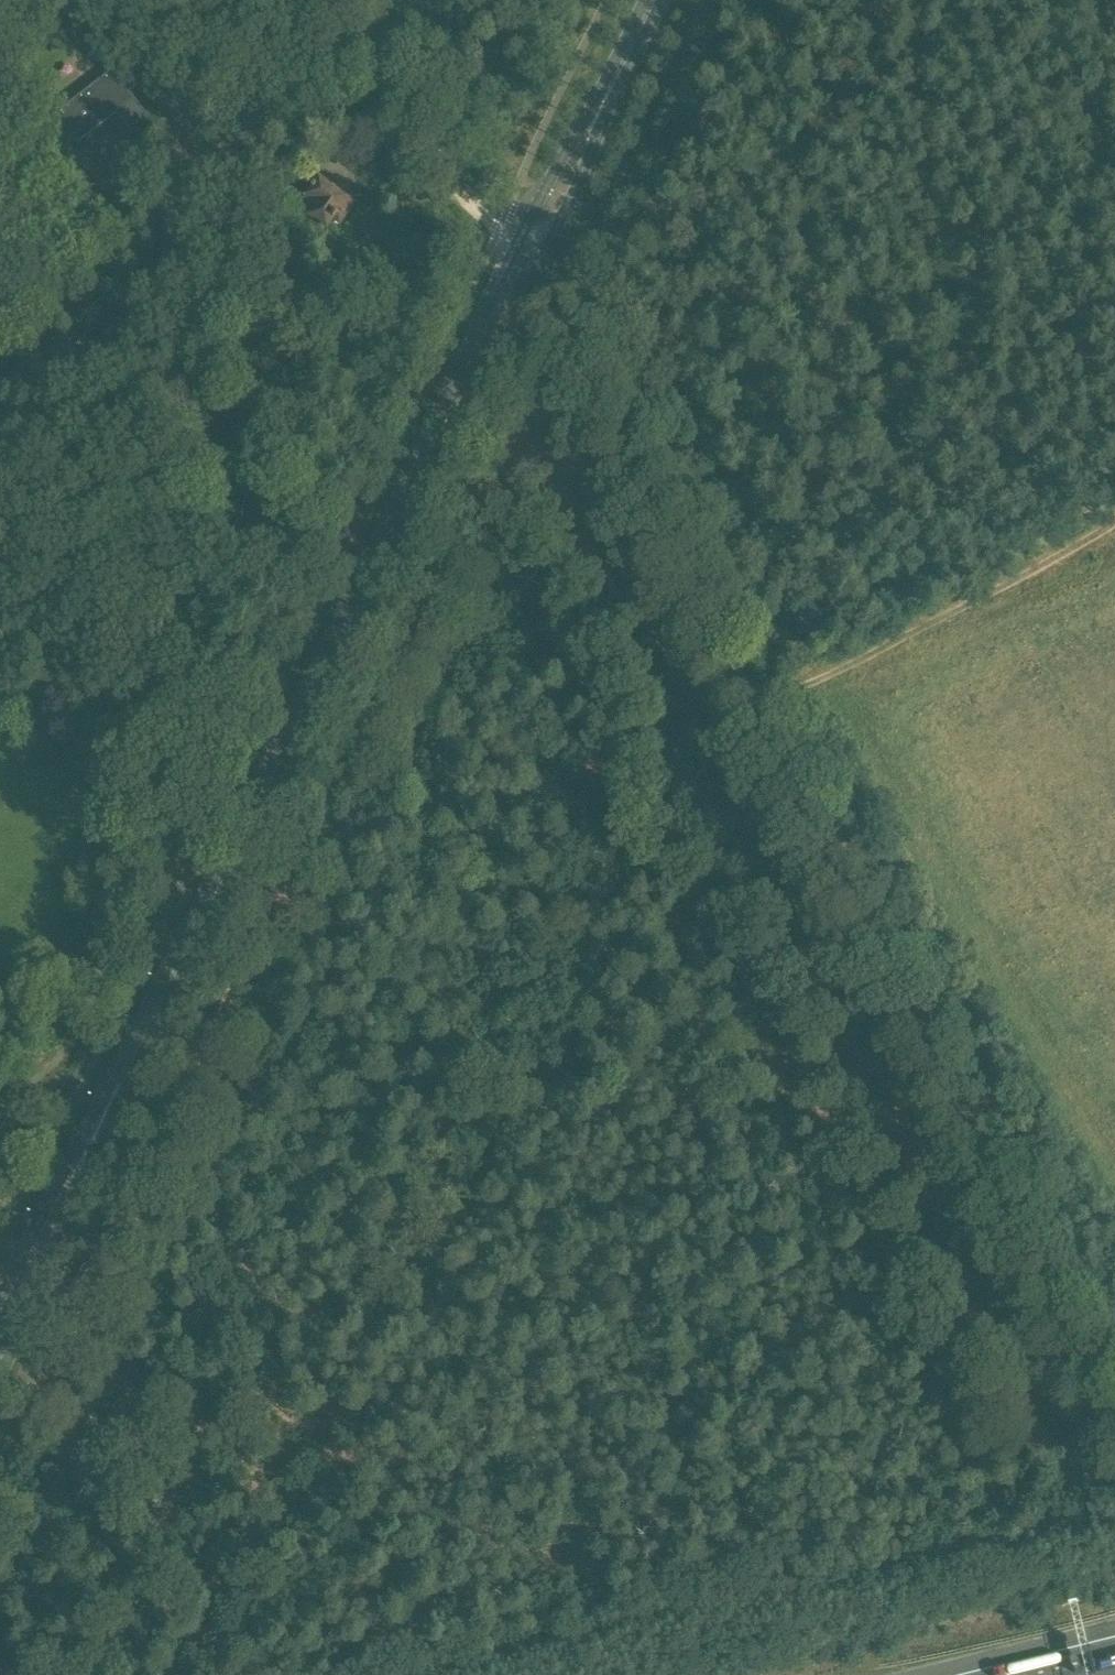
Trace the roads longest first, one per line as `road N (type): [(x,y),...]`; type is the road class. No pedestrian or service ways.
road 1 (primary): [(0,1333),(524,261)]
road 2 (track): [(747,701),(1114,1421)]
road 3 (track): [(524,261),(747,701)]
road 4 (track): [(747,701),(817,679),(1114,526)]
road 5 (primary): [(524,261),(654,0)]
road 6 (track): [(499,231),(322,0)]

